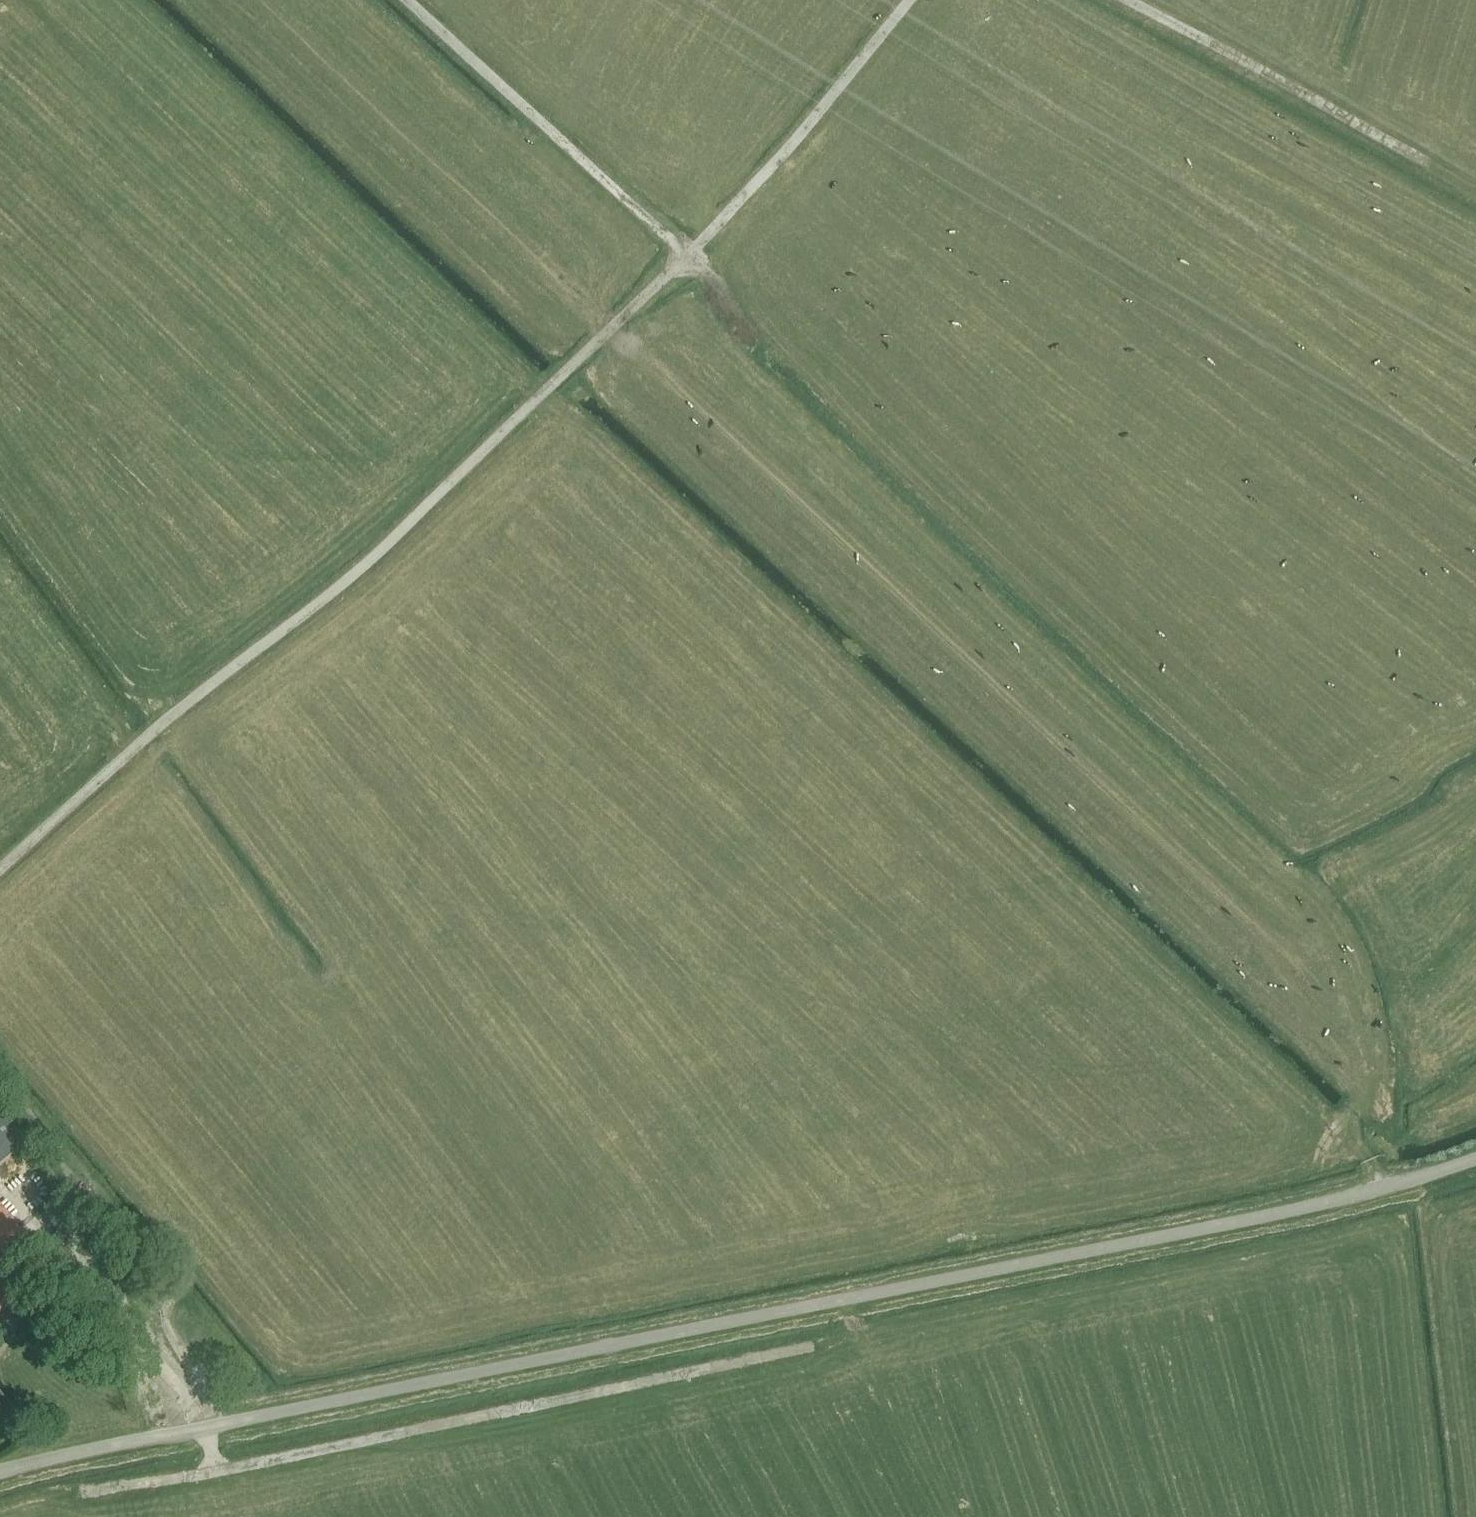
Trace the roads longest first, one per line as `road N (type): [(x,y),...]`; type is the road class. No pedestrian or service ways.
road 1 (unclassified): [(0,1471),(388,1387),(975,1297),(1475,1199)]

